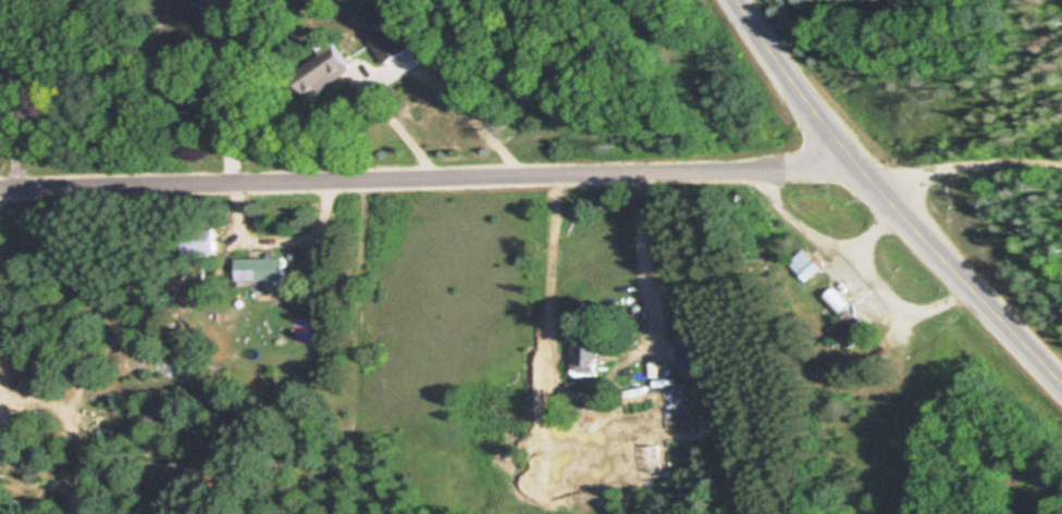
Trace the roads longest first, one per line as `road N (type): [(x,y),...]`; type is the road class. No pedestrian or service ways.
road 1 (residential): [(0,183),(862,167)]
road 2 (primary): [(1061,380),(862,167),(743,0)]
road 3 (track): [(862,167),(1061,161)]

